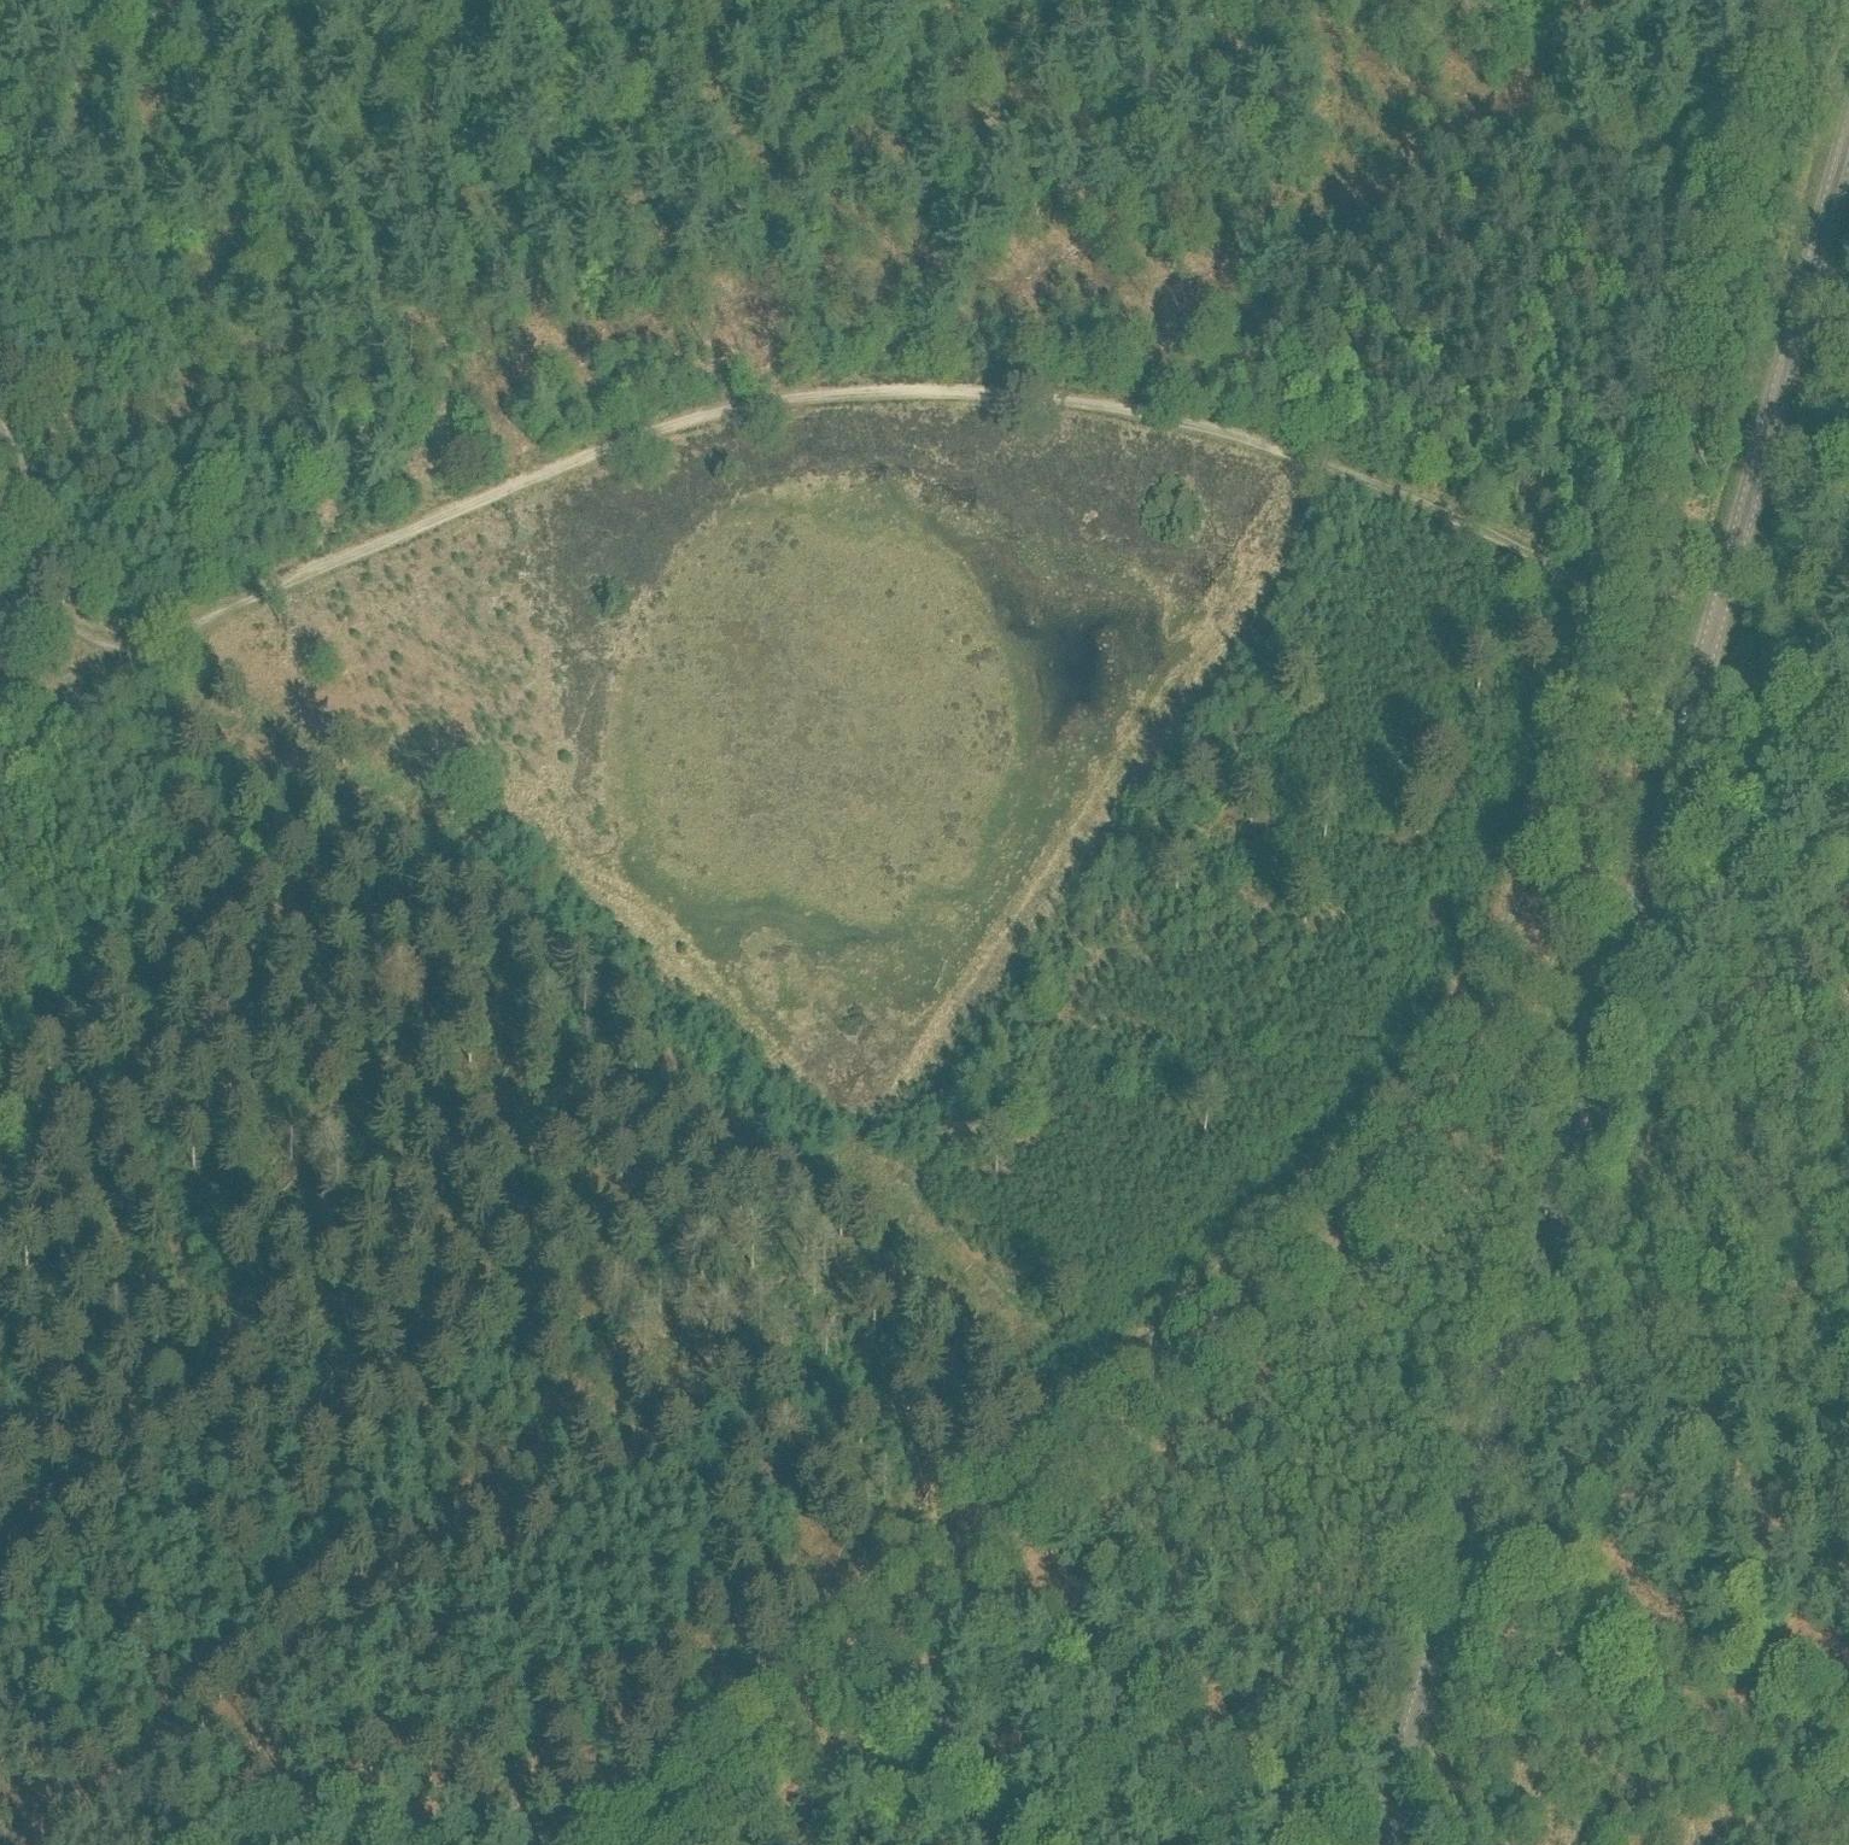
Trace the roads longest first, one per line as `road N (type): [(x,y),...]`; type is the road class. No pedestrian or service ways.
road 1 (tertiary): [(1382,1844),(1848,132)]
road 2 (track): [(0,585),(133,653),(373,532),(643,434),(803,401),(1001,394),(1119,407),(1283,451),(1511,545),(1624,607)]
road 3 (track): [(598,1844),(1288,1217),(1424,1080),(1492,967),(1624,607)]
road 4 (track): [(1624,607),(1791,0)]
road 5 (track): [(1443,1618),(1848,1733)]
road 6 (track): [(1848,719),(1624,607)]
road 7 (track): [(0,733),(133,653)]

